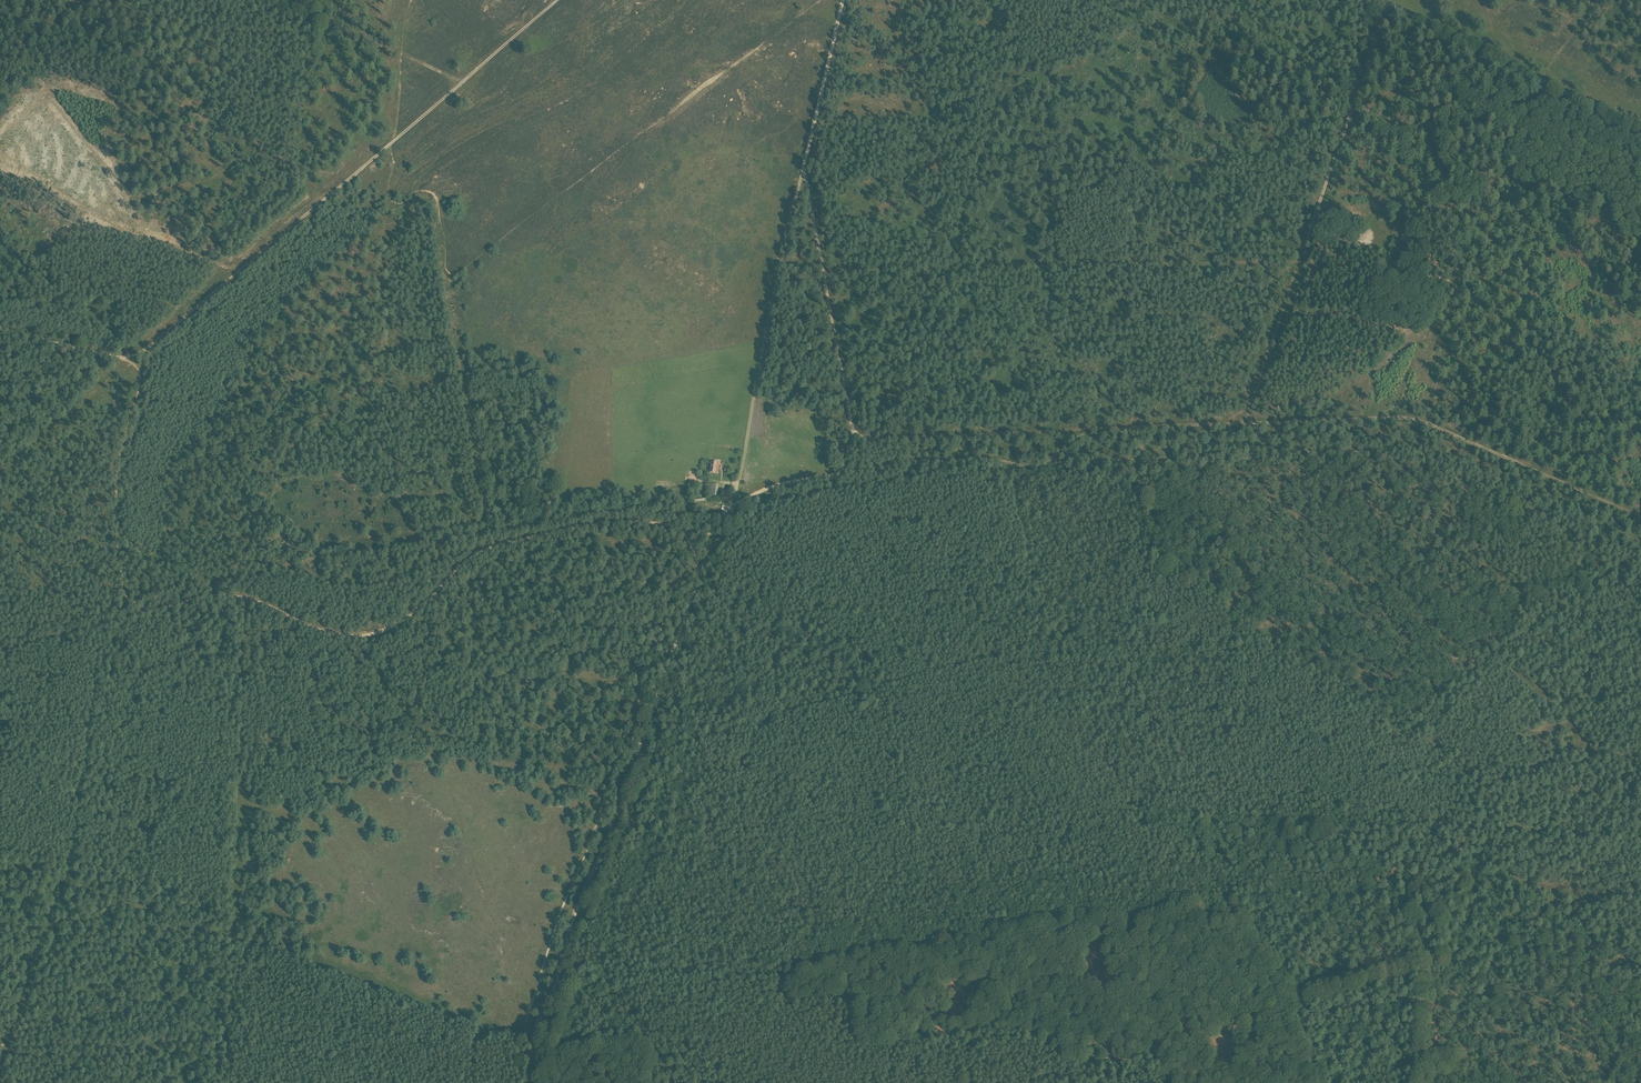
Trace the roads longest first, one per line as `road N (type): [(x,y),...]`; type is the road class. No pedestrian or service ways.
road 1 (track): [(132,361),(139,385),(116,479),(122,588),(138,611),(230,595),(330,632),(363,636),(405,619),(484,550),(586,526),(681,530)]
road 2 (track): [(871,440),(1409,419),(1640,517)]
road 3 (track): [(558,0),(132,361)]
road 4 (track): [(533,1082),(531,1043),(566,934),(602,856),(699,574)]
road 5 (track): [(227,1082),(249,599)]
road 6 (track): [(823,271),(1299,262)]
road 7 (track): [(1386,3),(1245,423)]
road 8 (track): [(7,0),(154,60),(219,72),(317,204)]
road 9 (track): [(726,508),(743,466),(803,169)]
road 10 (track): [(1381,0),(1640,130)]
road 11 (track): [(803,169),(856,433)]
road 12 (track): [(0,202),(238,270)]
road 13 (track): [(803,169),(842,0)]
road 14 (track): [(0,653),(145,612)]
road 15 (track): [(132,361),(0,328)]
road 16 (track): [(402,54),(279,0)]
road 17 (track): [(726,508),(764,489),(840,473)]

